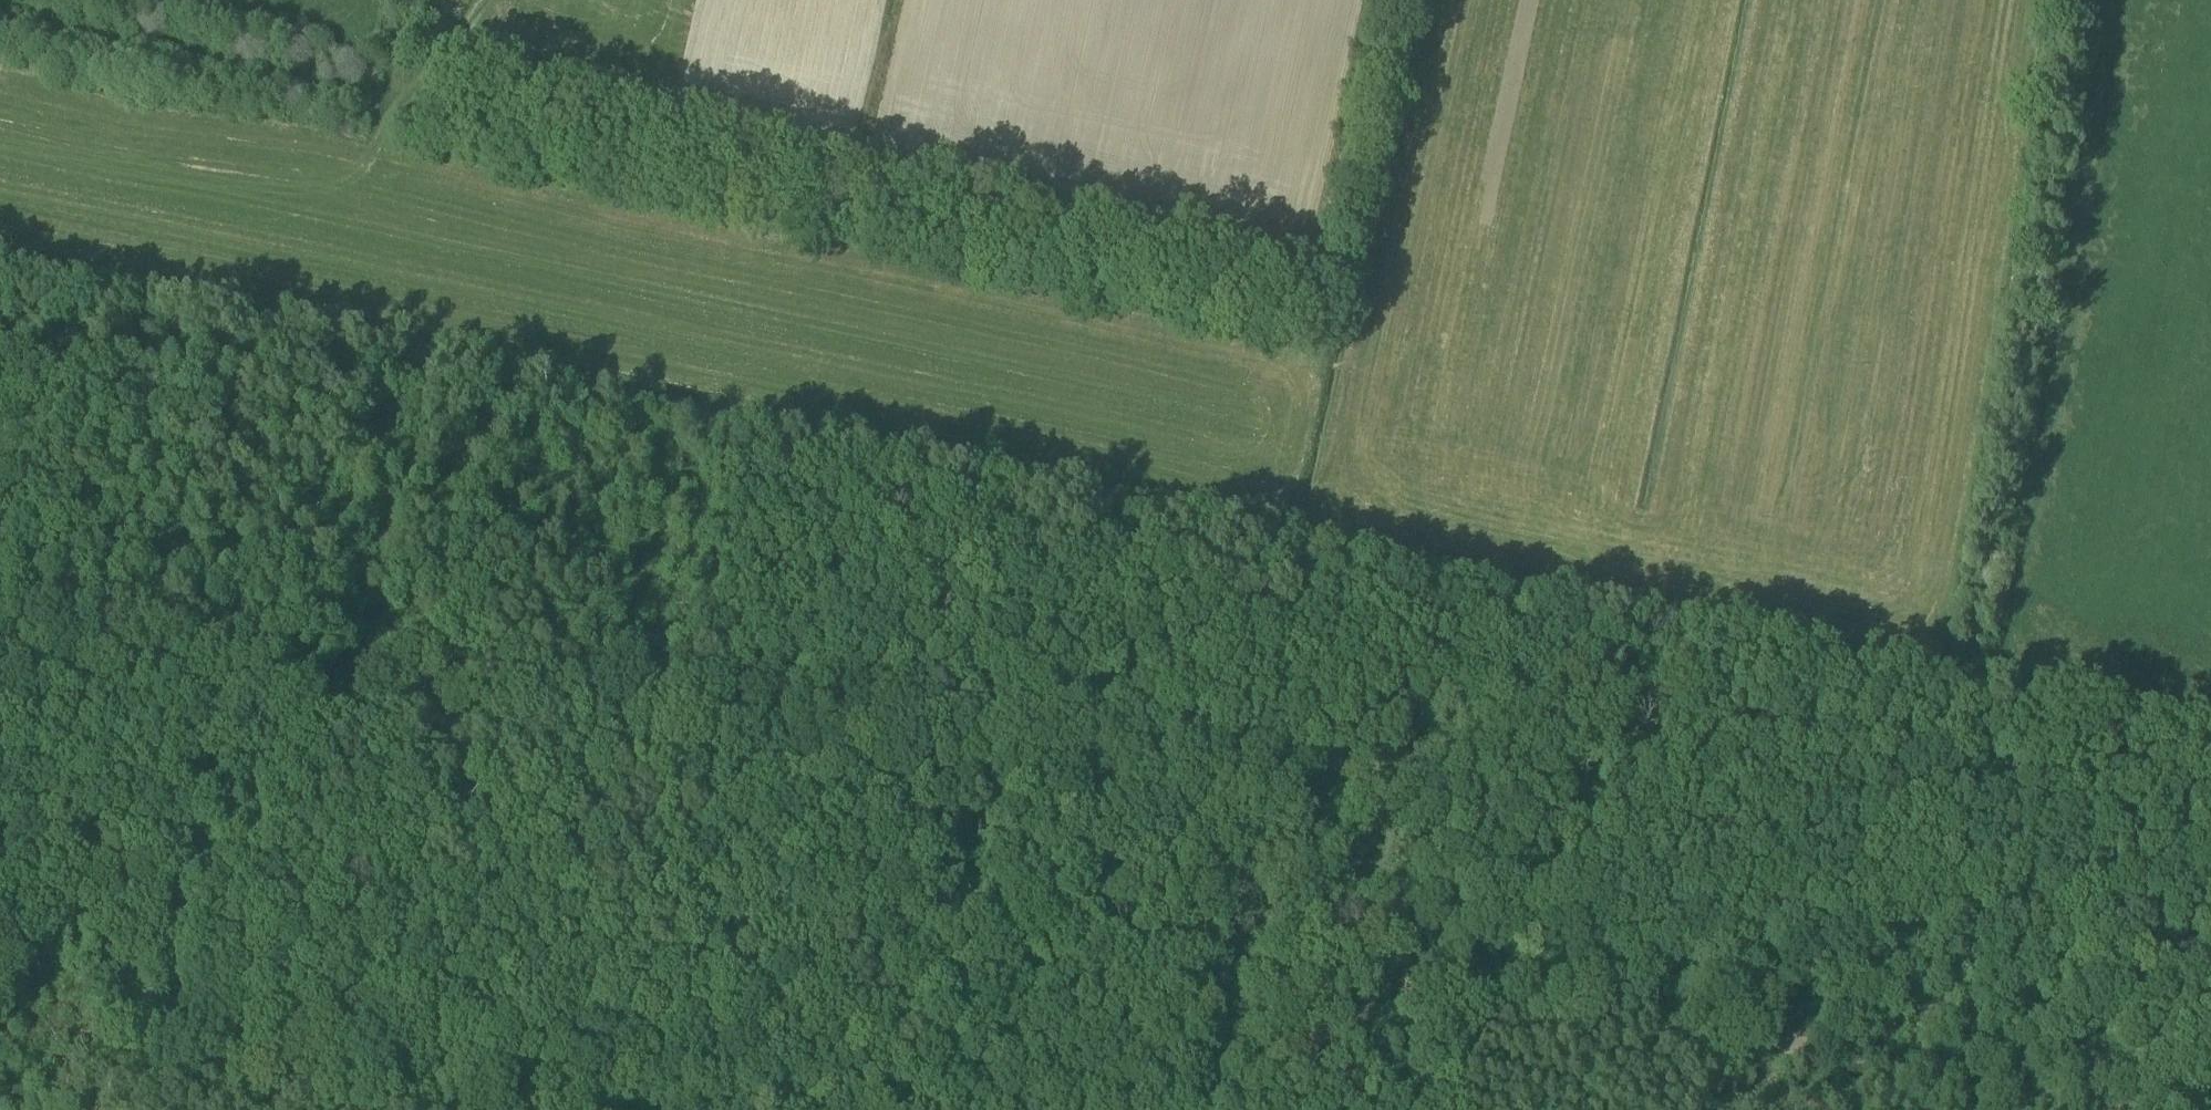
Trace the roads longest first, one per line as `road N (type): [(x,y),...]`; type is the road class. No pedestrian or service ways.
road 1 (track): [(0,629),(1294,808),(1383,898),(1402,954),(1483,984),(2068,1109)]
road 2 (track): [(1357,199),(1401,0)]

